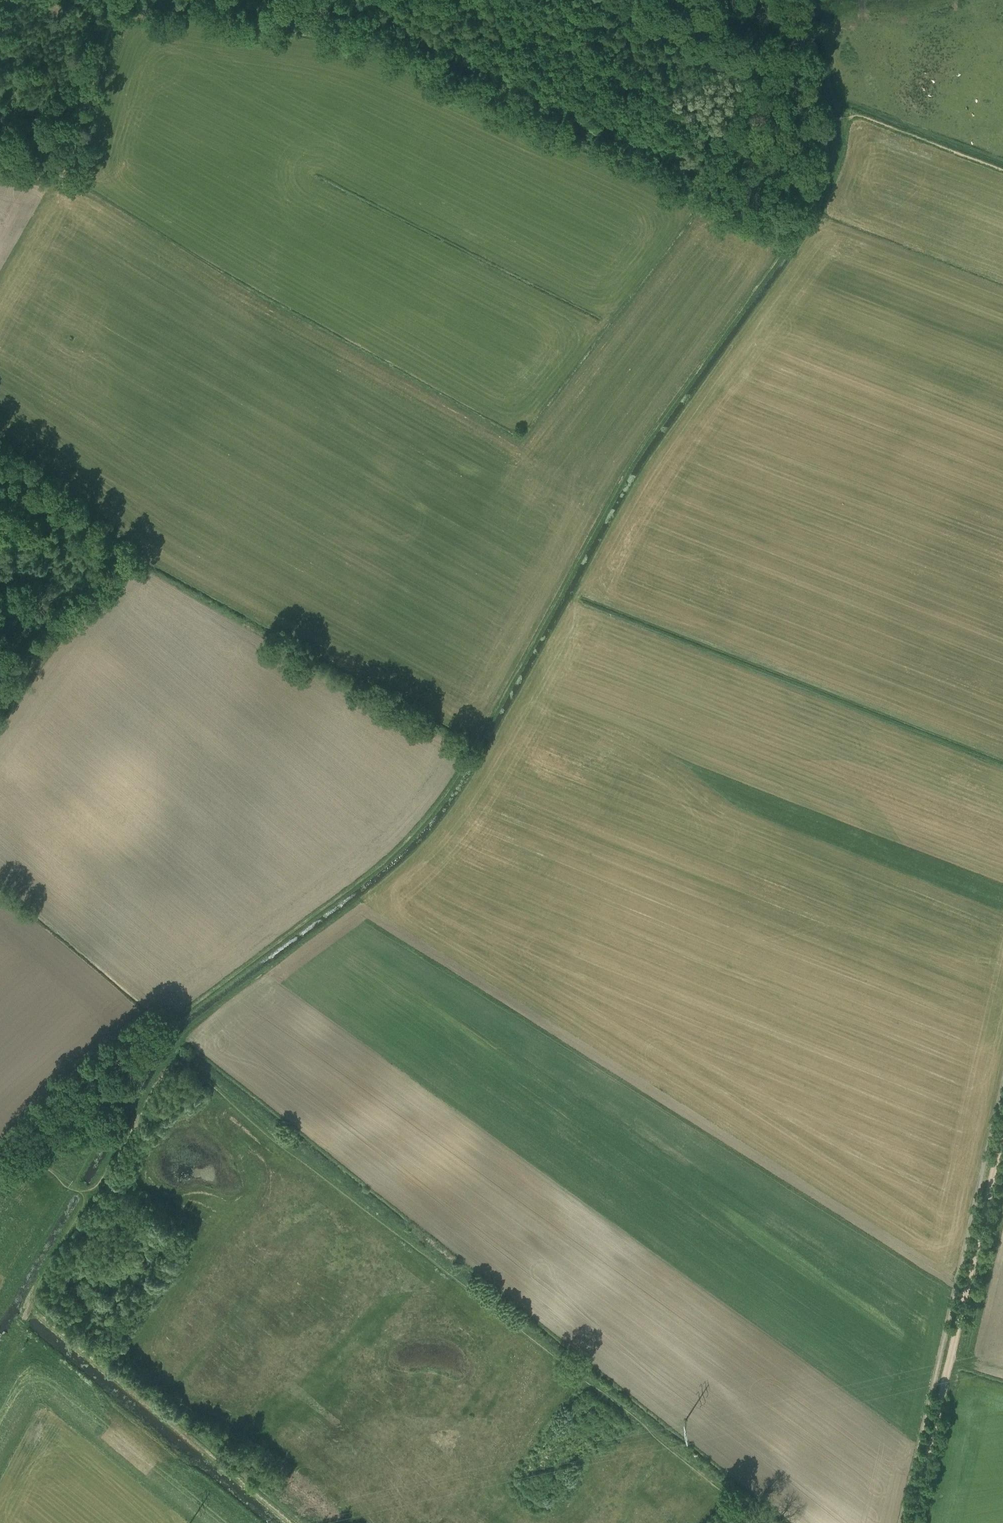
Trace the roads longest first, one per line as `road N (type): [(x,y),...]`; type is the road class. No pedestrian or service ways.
road 1 (track): [(912,1522),(1002,1133)]
road 2 (track): [(73,1181),(0,1312)]

